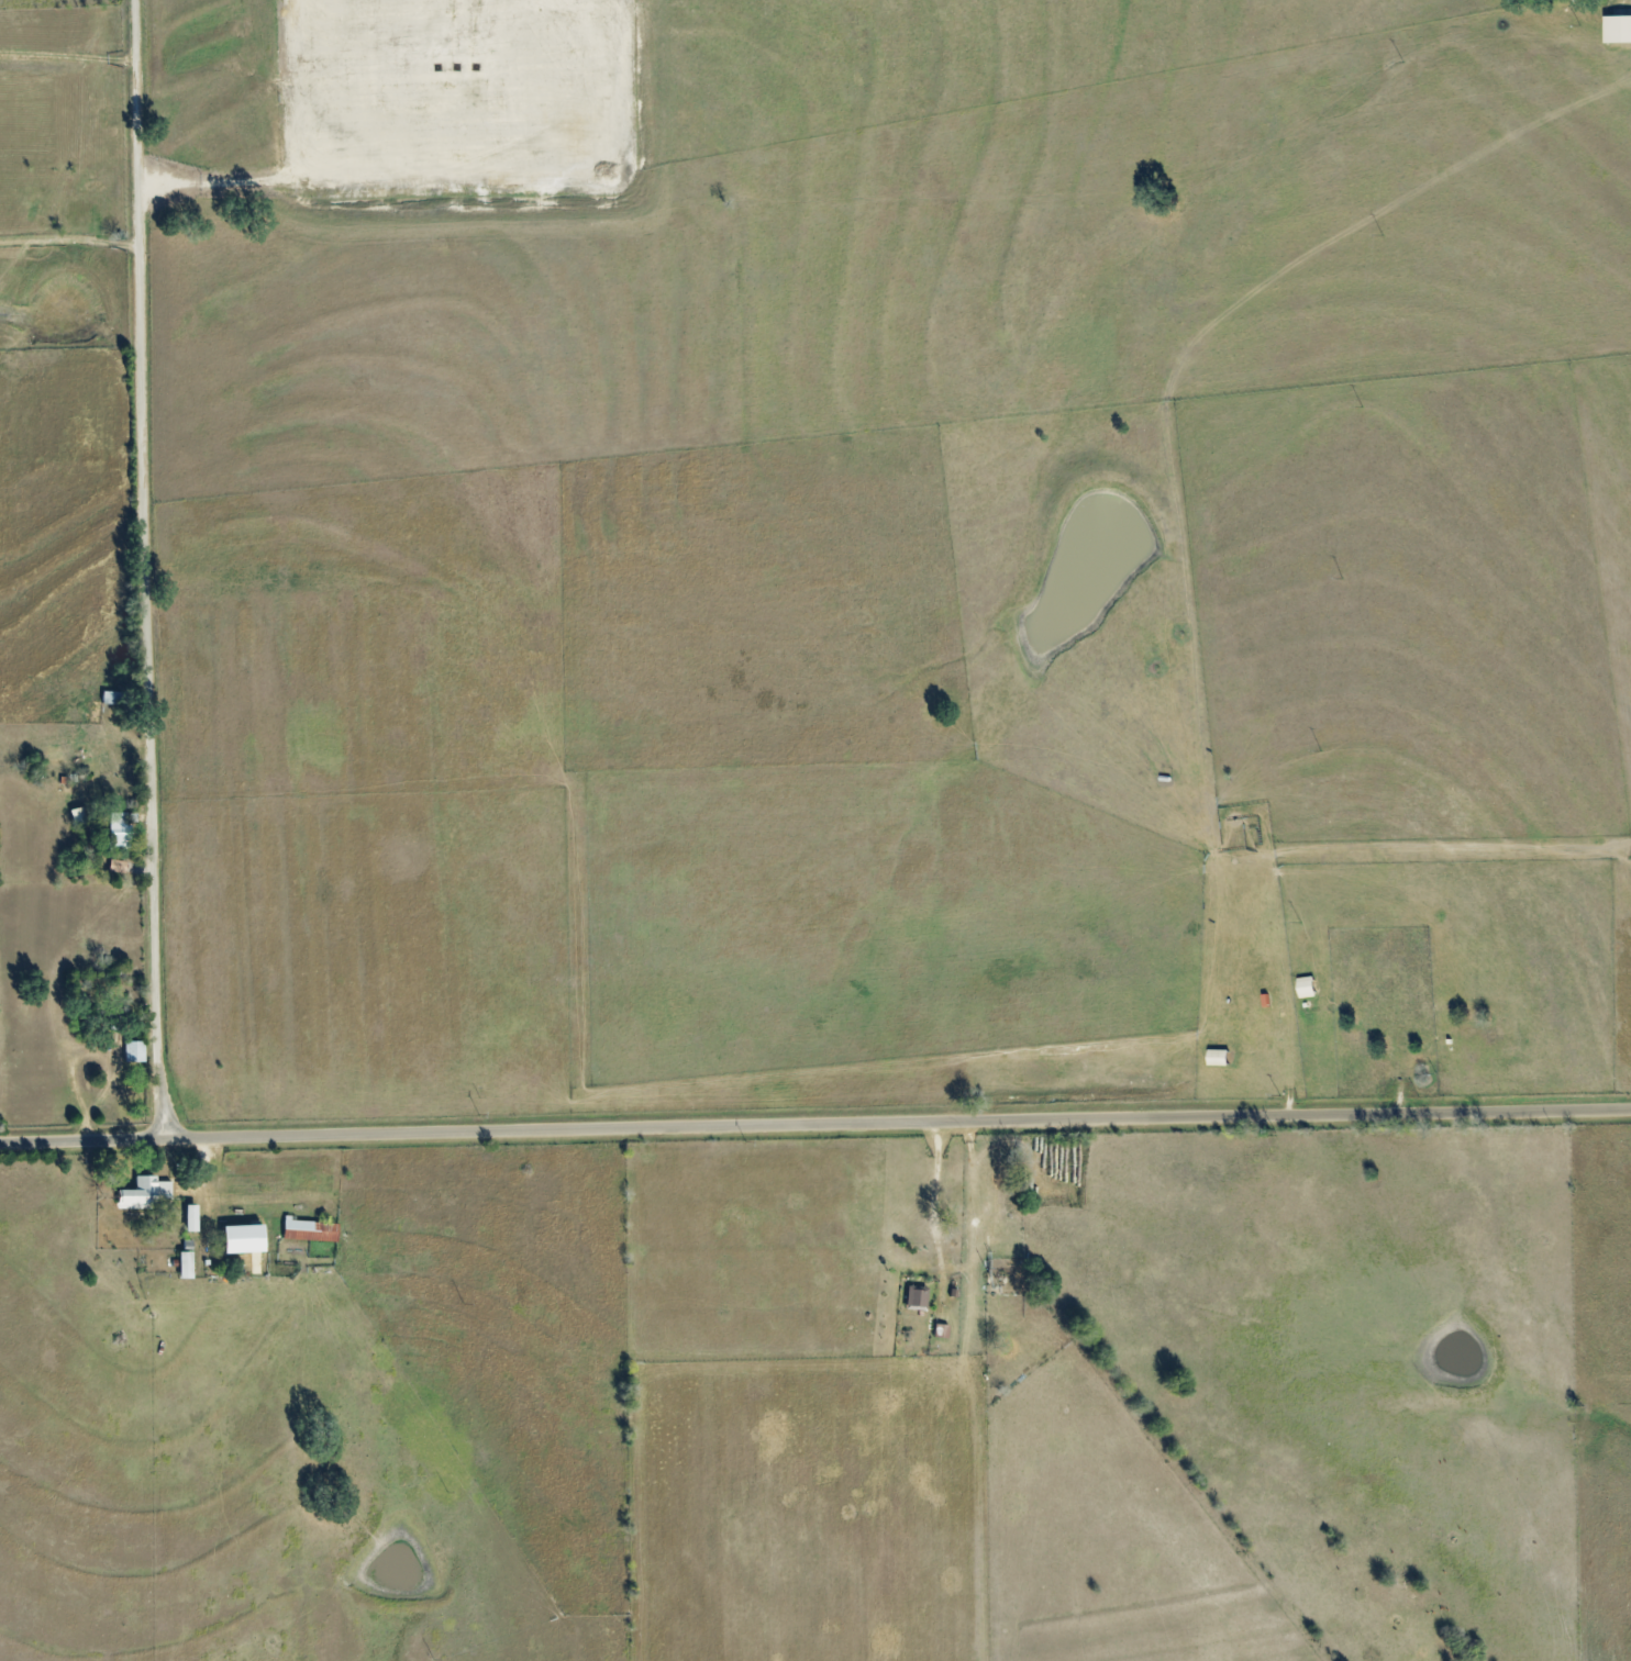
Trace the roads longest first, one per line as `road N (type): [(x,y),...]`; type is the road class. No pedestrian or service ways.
road 1 (residential): [(0,1138),(1630,1106)]
road 2 (residential): [(157,1136),(132,0)]

